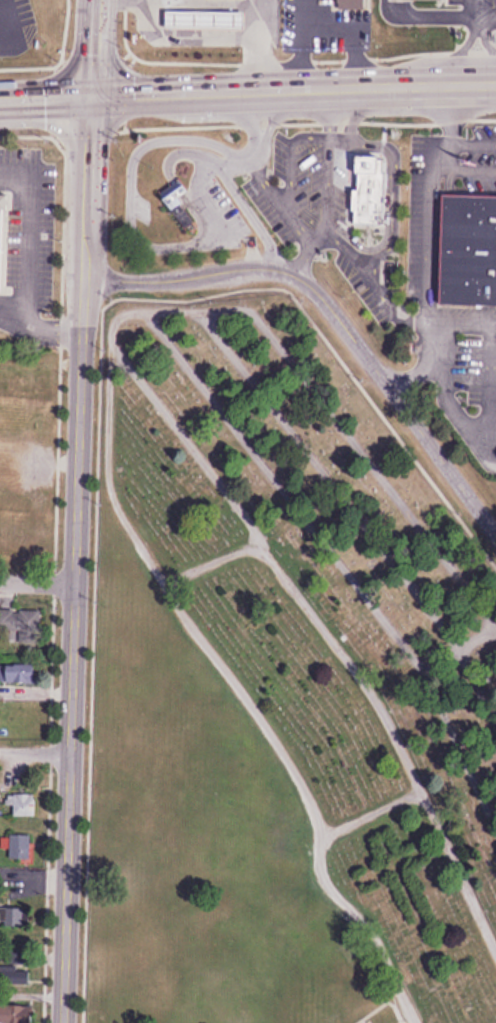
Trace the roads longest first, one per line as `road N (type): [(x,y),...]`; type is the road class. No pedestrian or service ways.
road 1 (tertiary): [(65,1022),(90,103)]
road 2 (residential): [(495,544),(298,272),(242,263),(171,280),(91,281)]
road 3 (secondary): [(90,103),(495,85)]

